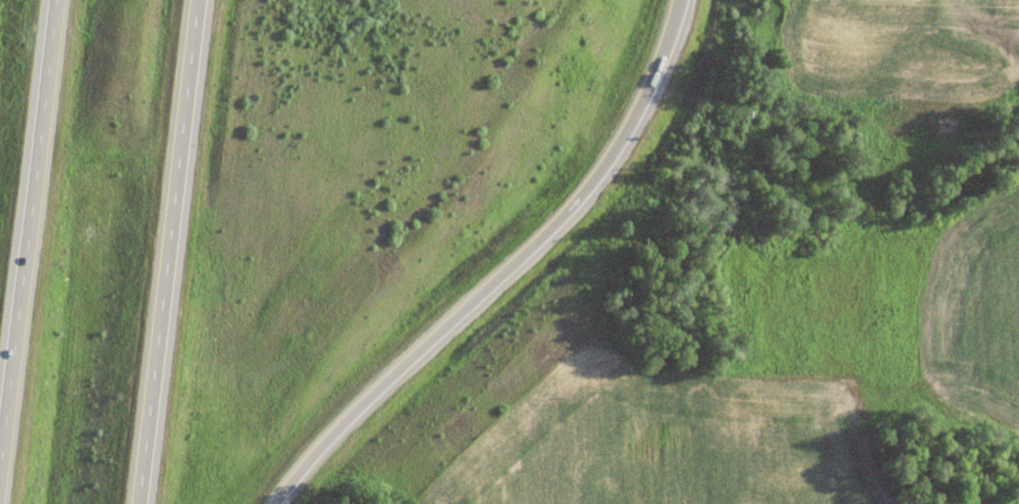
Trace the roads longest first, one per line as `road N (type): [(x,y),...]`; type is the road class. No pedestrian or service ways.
road 1 (motorway): [(270,503),(328,433),(583,188),(642,97),(678,0)]
road 2 (motorway): [(136,503),(195,0)]
road 3 (motorway): [(54,0),(0,455)]

